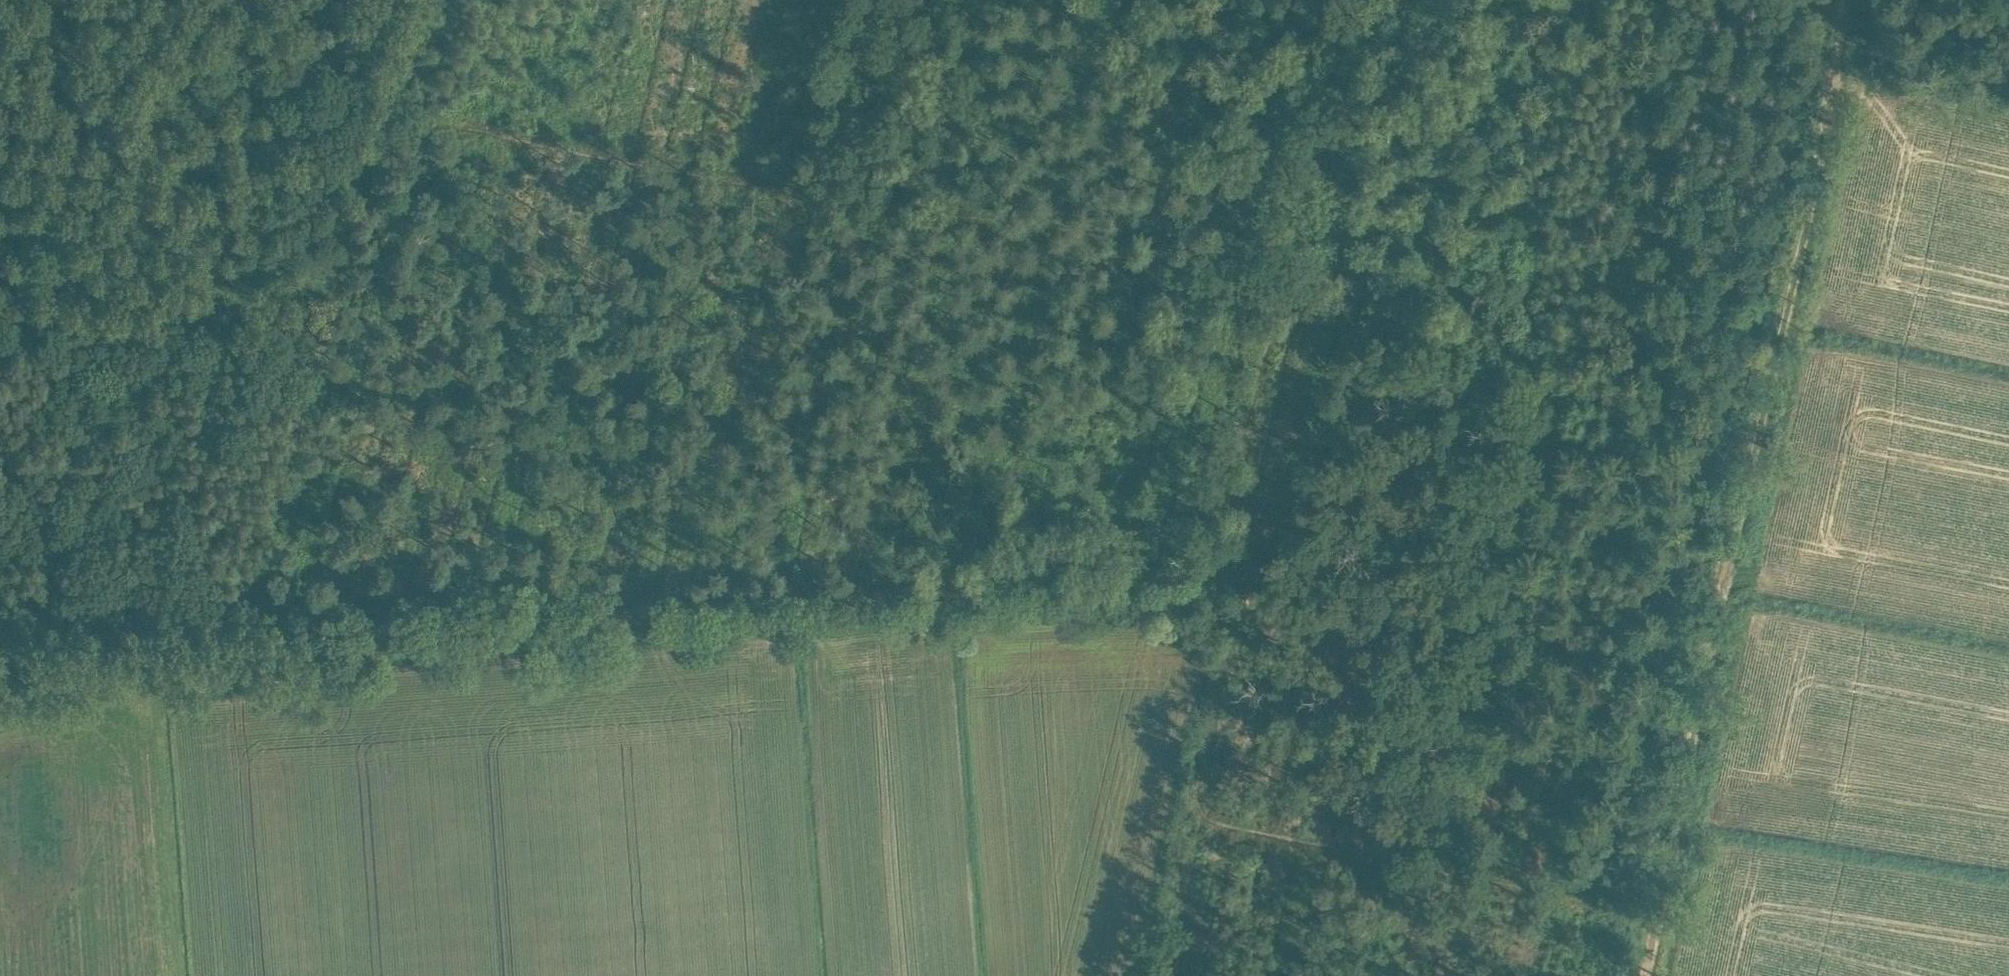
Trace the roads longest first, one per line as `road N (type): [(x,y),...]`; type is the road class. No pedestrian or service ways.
road 1 (track): [(1222,566),(1122,601),(0,668)]
road 2 (track): [(1851,0),(1652,918)]

